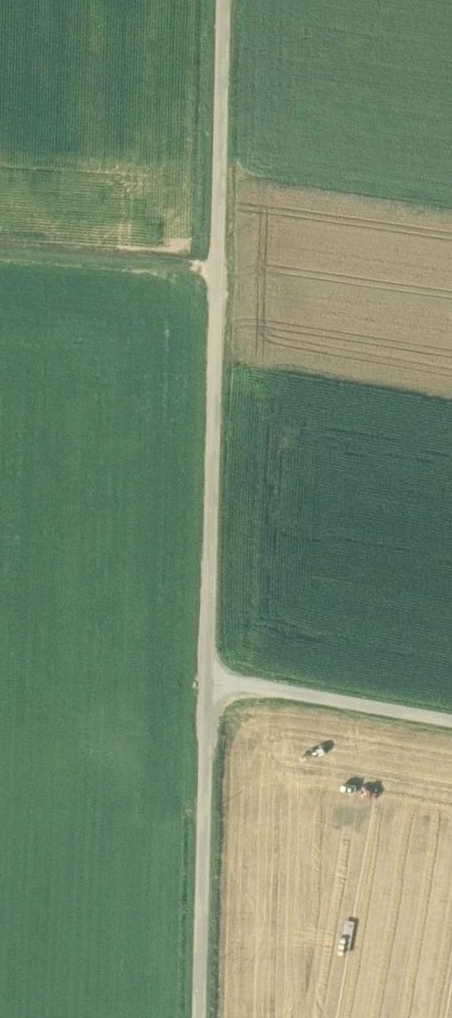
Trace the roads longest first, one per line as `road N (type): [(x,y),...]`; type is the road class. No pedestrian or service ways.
road 1 (unclassified): [(210,672),(225,0)]
road 2 (unclassified): [(200,1017),(210,672)]
road 3 (unclassified): [(451,711),(210,672)]
road 4 (track): [(0,246),(221,261)]

